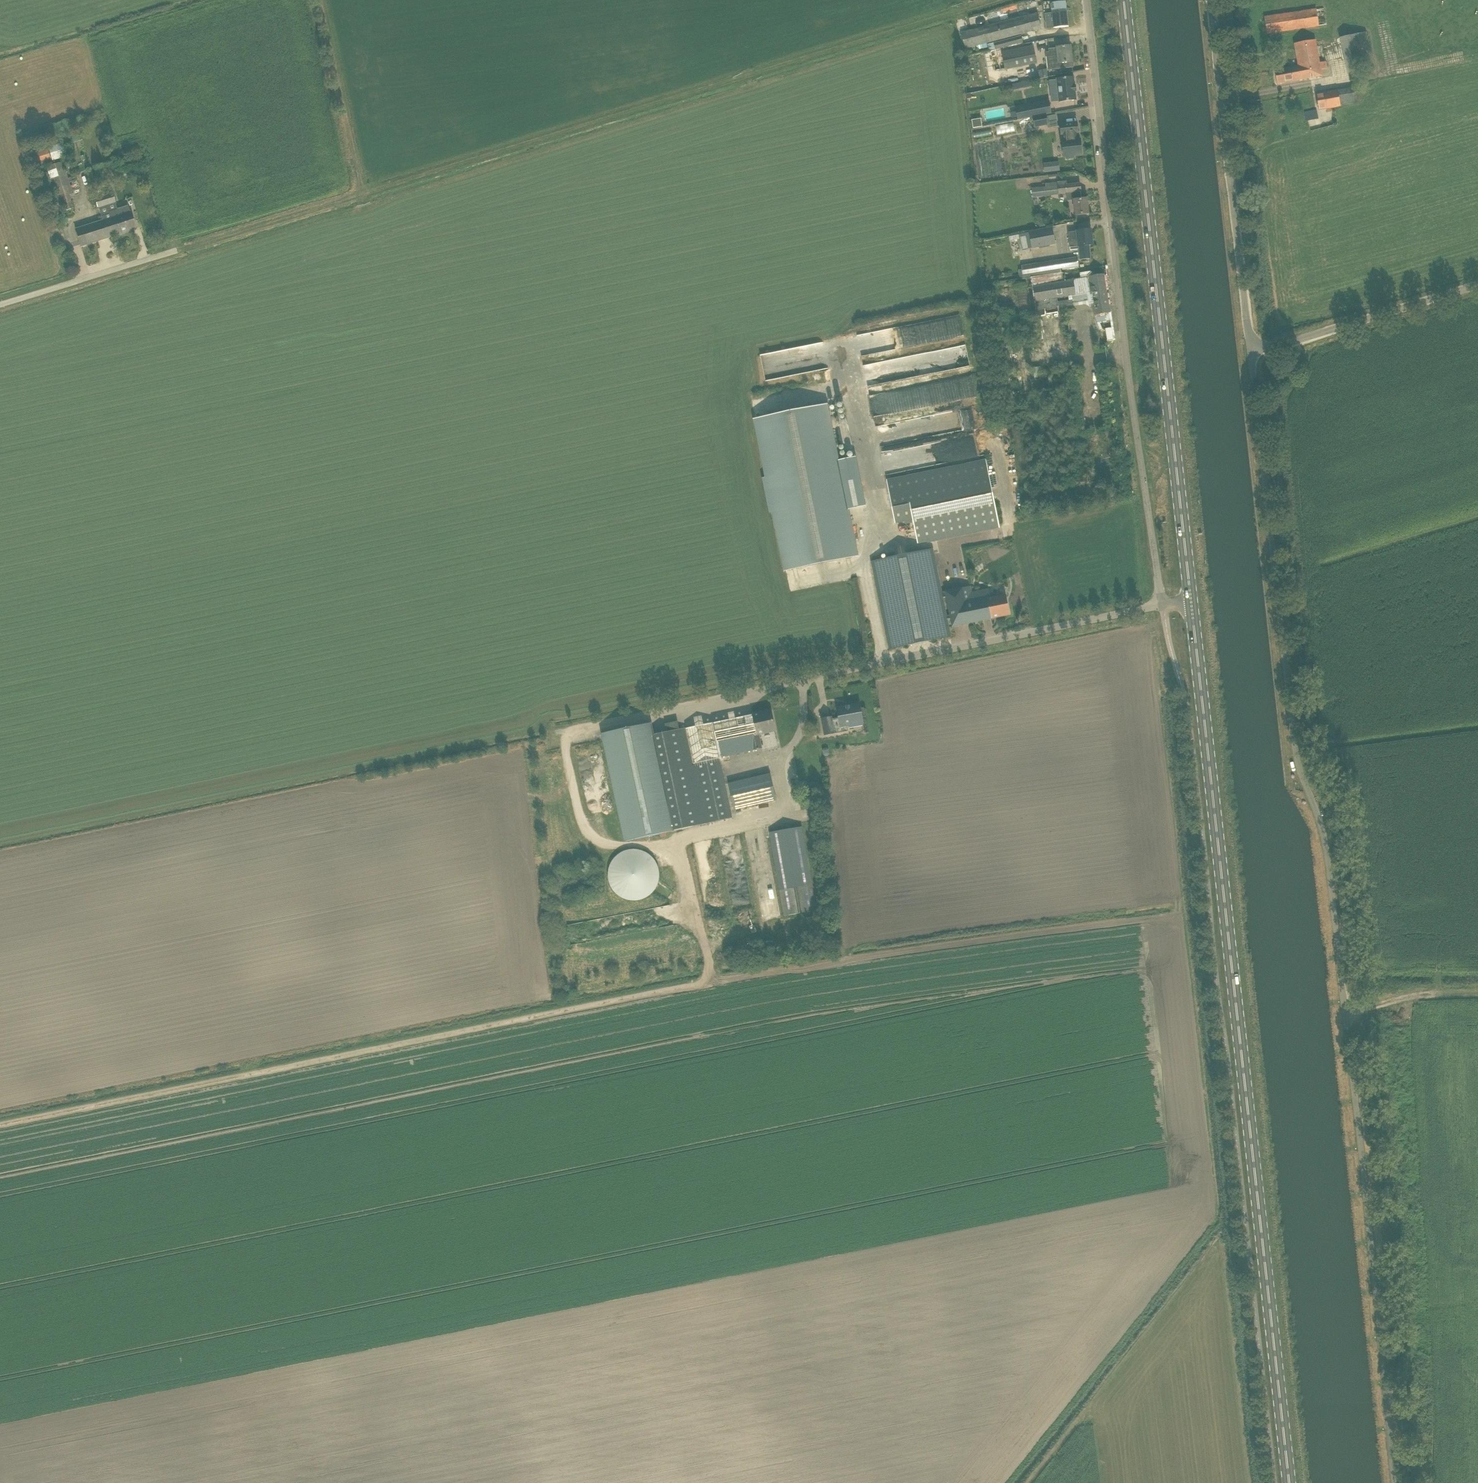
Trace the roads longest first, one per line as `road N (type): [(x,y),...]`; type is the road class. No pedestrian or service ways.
road 1 (unclassified): [(1393,1482),(1328,861),(1298,761),(1248,352)]
road 2 (primary): [(1290,1482),(1193,602)]
road 3 (track): [(0,1126),(708,983),(676,842)]
road 4 (track): [(994,0),(360,196)]
road 5 (unclassified): [(1164,606),(1087,0)]
road 6 (primary): [(1193,602),(1124,0)]
road 7 (unclassified): [(762,690),(1164,606)]
road 8 (unclassified): [(1248,352),(1212,0)]
road 9 (unclassified): [(1248,352),(1477,282)]
road 10 (track): [(317,0),(360,196)]
road 11 (track): [(360,196),(177,252)]
road 12 (unclassified): [(0,304),(177,252)]

